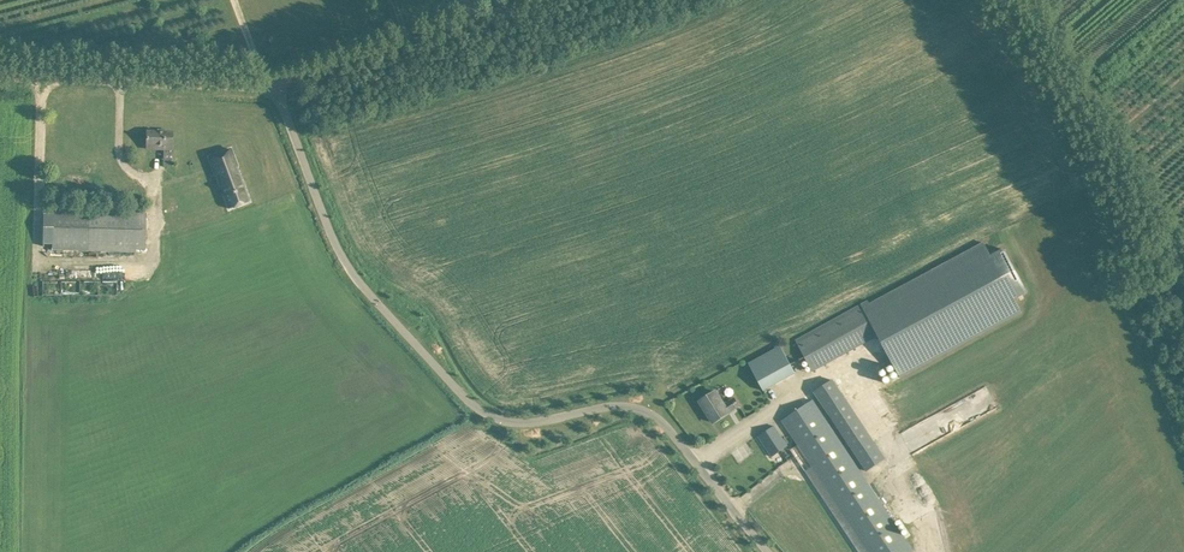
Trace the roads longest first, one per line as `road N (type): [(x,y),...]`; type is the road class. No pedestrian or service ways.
road 1 (unclassified): [(769,551),(652,415),(623,405),(519,423),(481,411),(443,376),(340,251),(273,84)]
road 2 (track): [(1035,0),(1172,211),(1170,242),(1183,259)]
road 3 (unclassified): [(273,84),(0,72)]
road 4 (unclassified): [(273,84),(529,0)]

